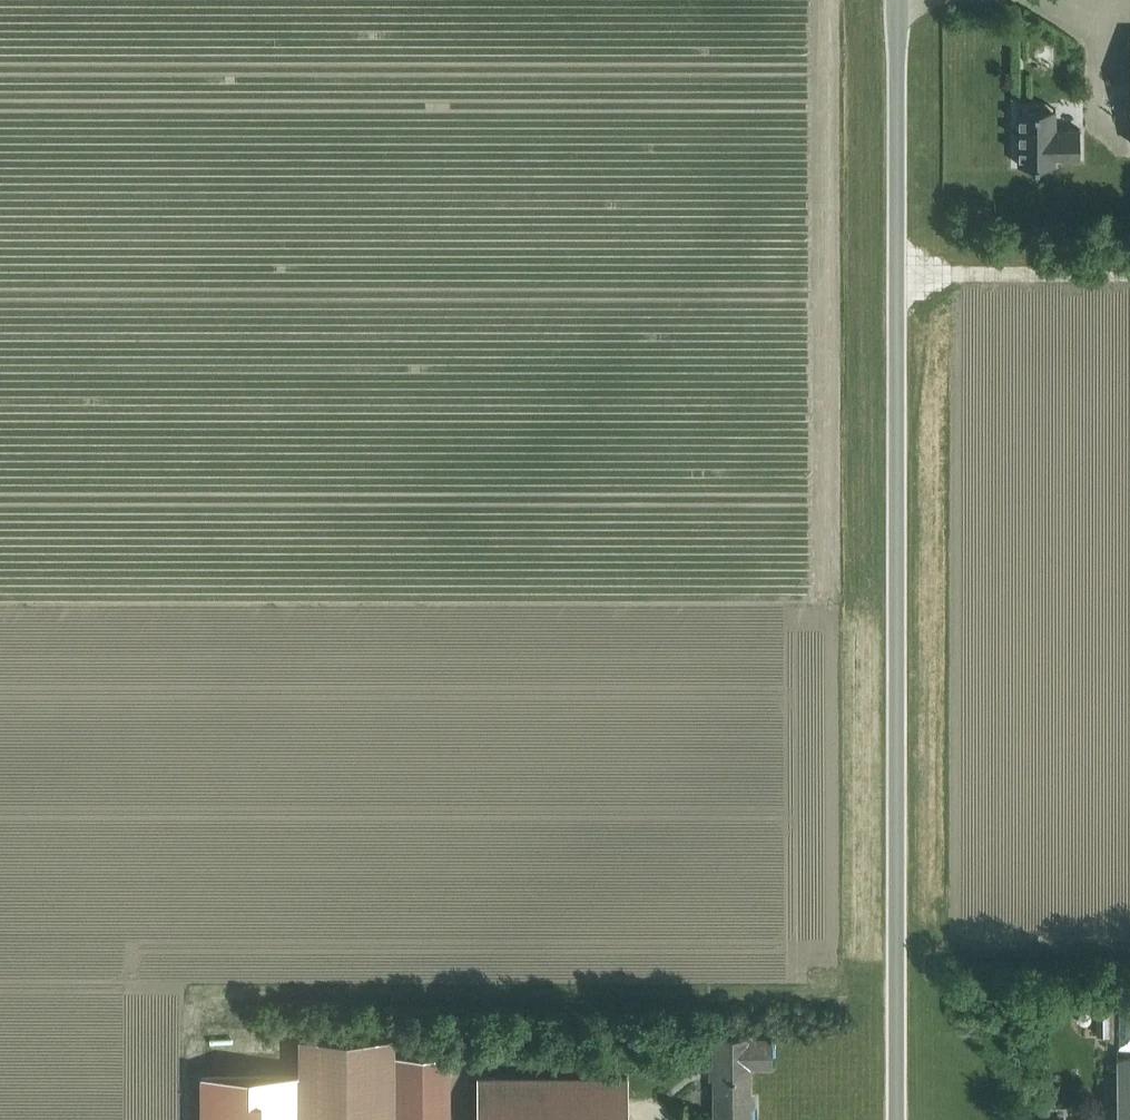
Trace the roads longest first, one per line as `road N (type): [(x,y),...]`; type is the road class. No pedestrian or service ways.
road 1 (unclassified): [(894,1119),(890,0)]

